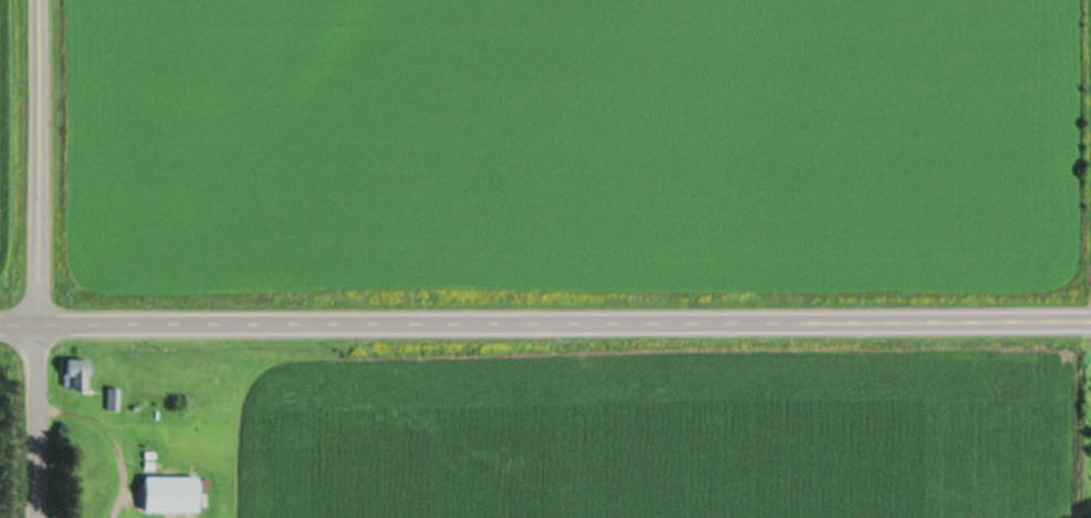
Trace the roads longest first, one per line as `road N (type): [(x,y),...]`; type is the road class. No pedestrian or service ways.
road 1 (secondary): [(1090,323),(0,328)]
road 2 (residential): [(35,517),(37,0)]

